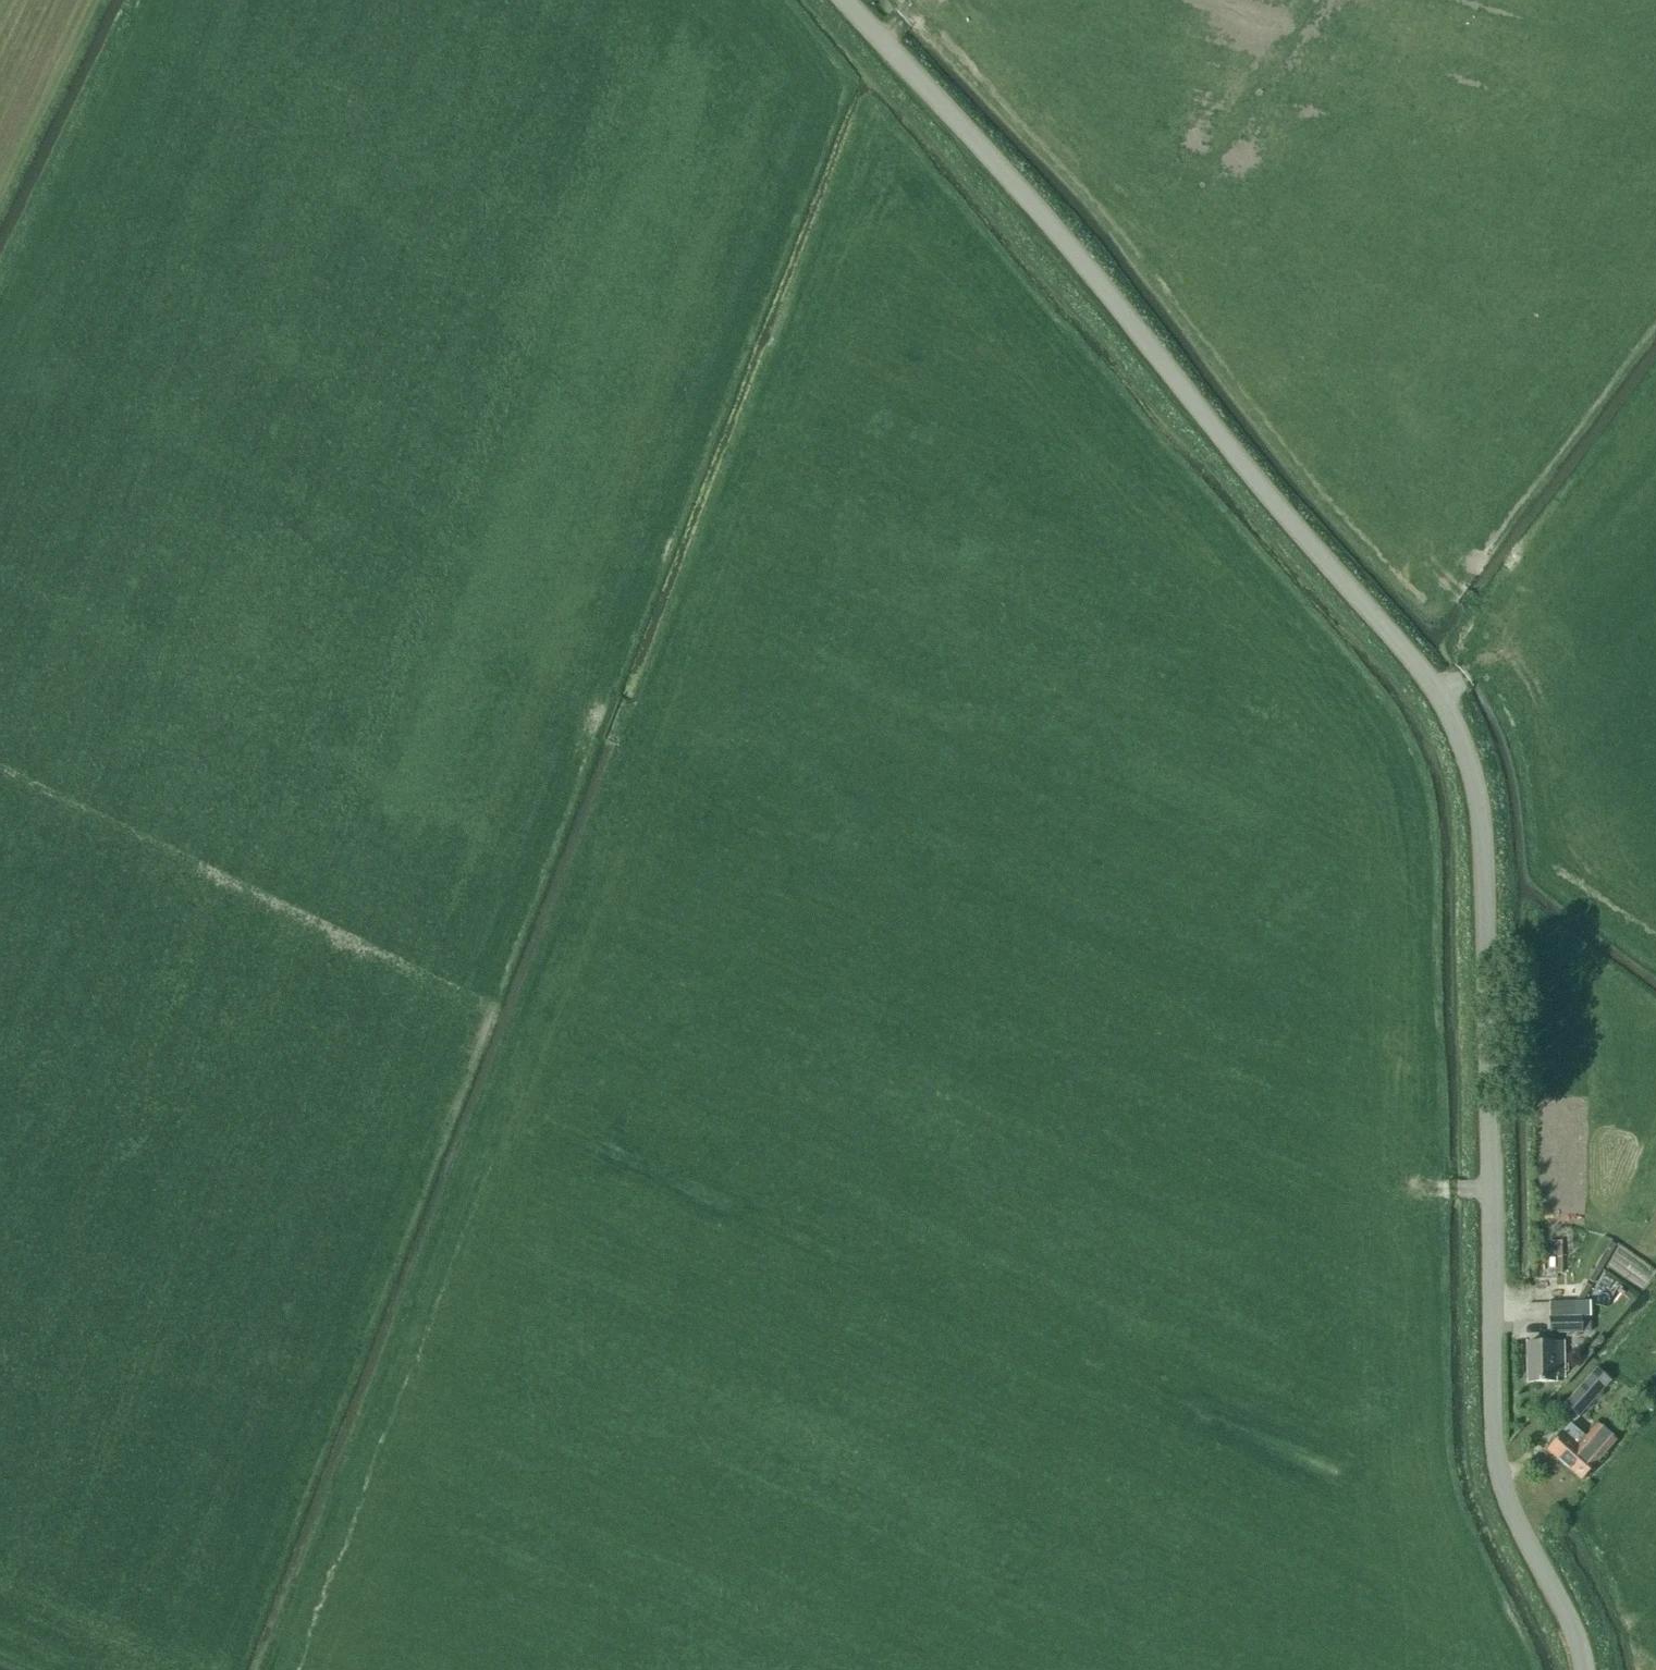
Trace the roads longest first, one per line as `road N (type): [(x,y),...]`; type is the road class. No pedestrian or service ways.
road 1 (tertiary): [(1584,1669),(1574,1632),(1500,1490),(1494,1455),(1483,834),(1466,756),(1424,676),(1062,237),(843,0)]

